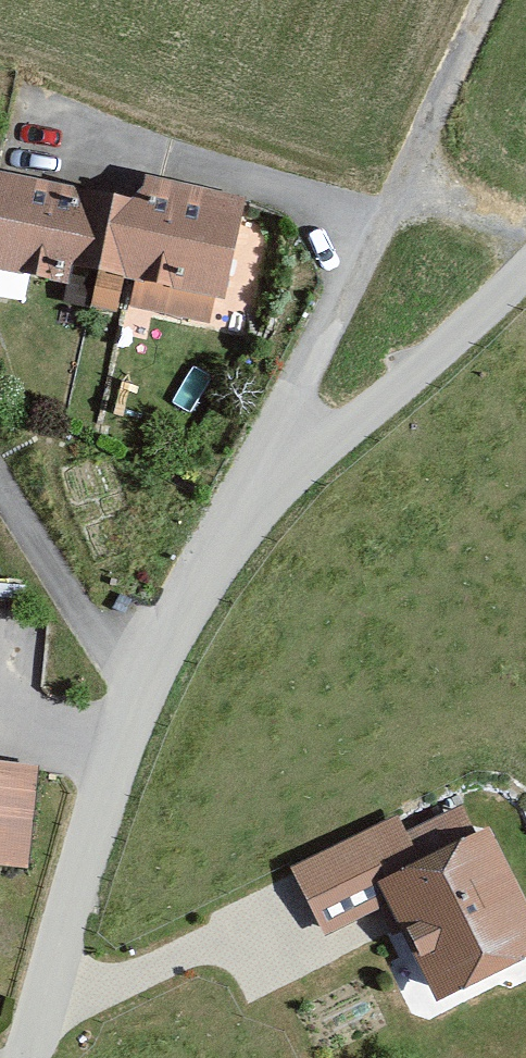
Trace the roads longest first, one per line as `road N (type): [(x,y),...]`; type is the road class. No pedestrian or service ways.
road 1 (unclassified): [(525,257),(247,491),(188,597),(144,702)]
road 2 (track): [(492,0),(247,491)]
road 3 (unclassified): [(144,702),(84,868),(34,1057)]
road 4 (residential): [(144,702),(0,495)]

